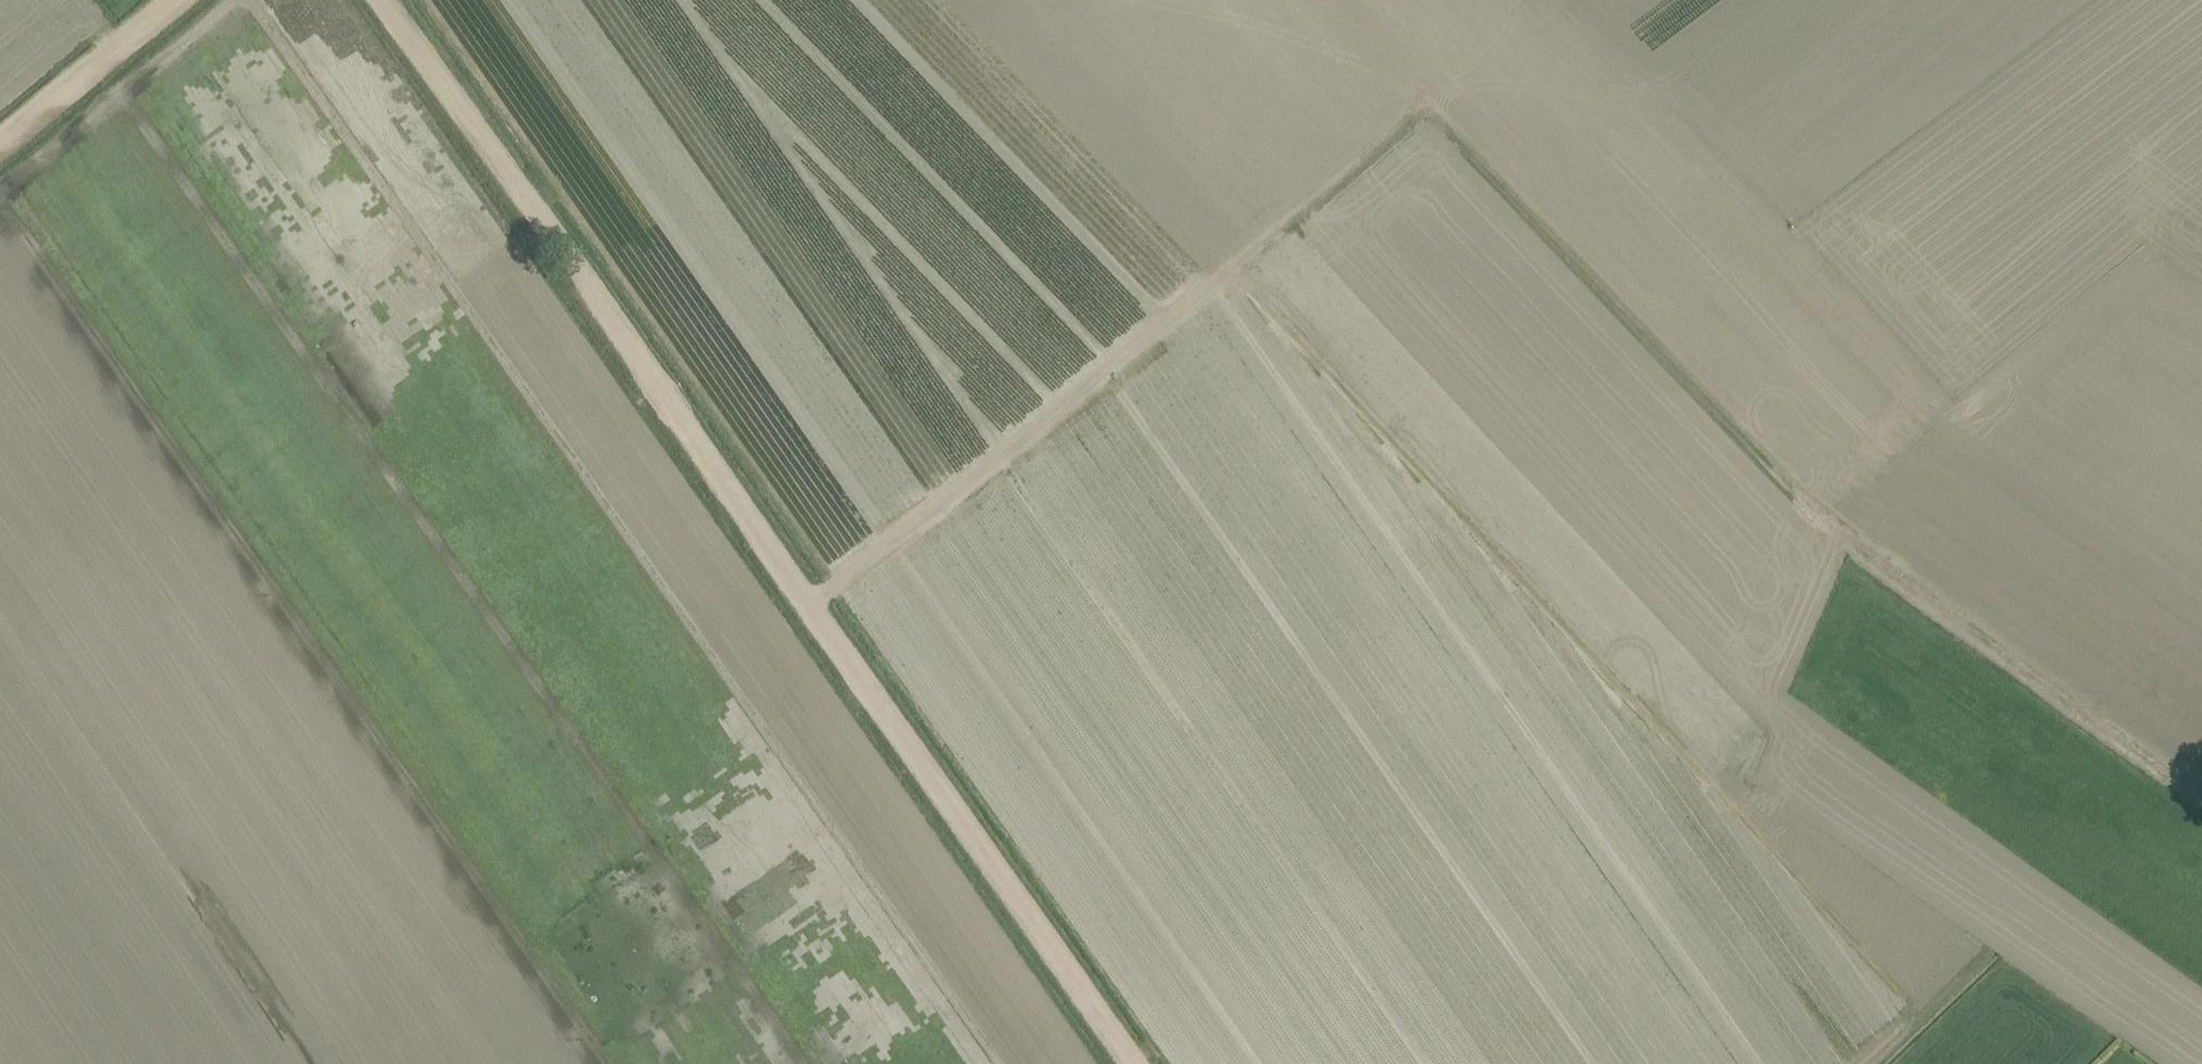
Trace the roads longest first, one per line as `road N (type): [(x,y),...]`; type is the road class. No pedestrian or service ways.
road 1 (track): [(1136,1063),(385,0)]
road 2 (track): [(2201,801),(1856,546),(1339,0)]
road 3 (track): [(177,0),(0,146)]

